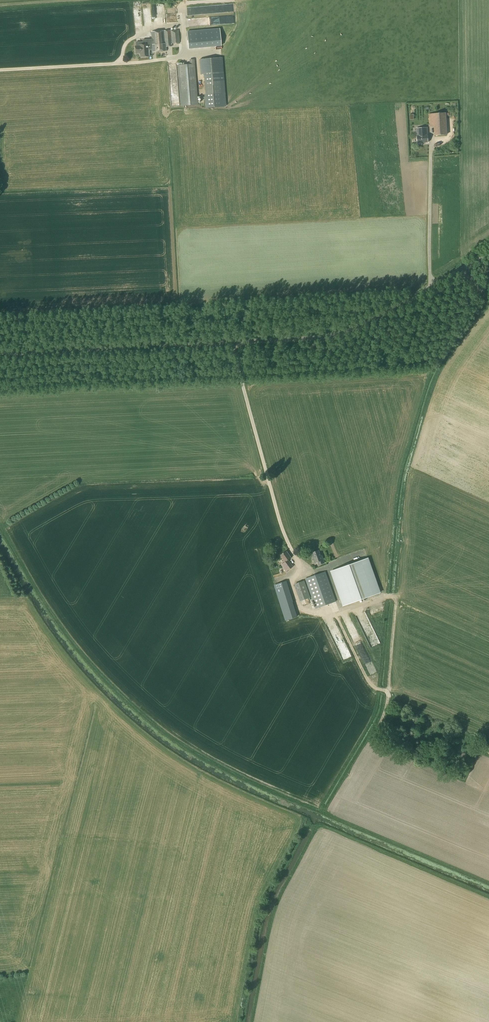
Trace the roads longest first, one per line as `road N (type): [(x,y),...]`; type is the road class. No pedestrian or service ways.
road 1 (tertiary): [(0,355),(328,338),(488,255)]

